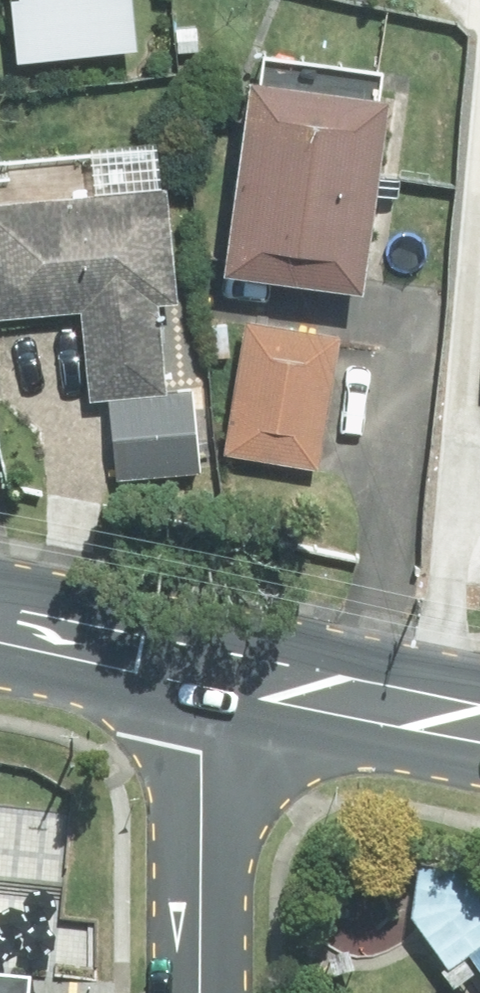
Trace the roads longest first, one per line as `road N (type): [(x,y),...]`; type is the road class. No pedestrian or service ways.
road 1 (residential): [(211,672),(204,992)]
road 2 (secondary): [(211,672),(479,726)]
road 3 (secondary): [(0,623),(211,672)]

